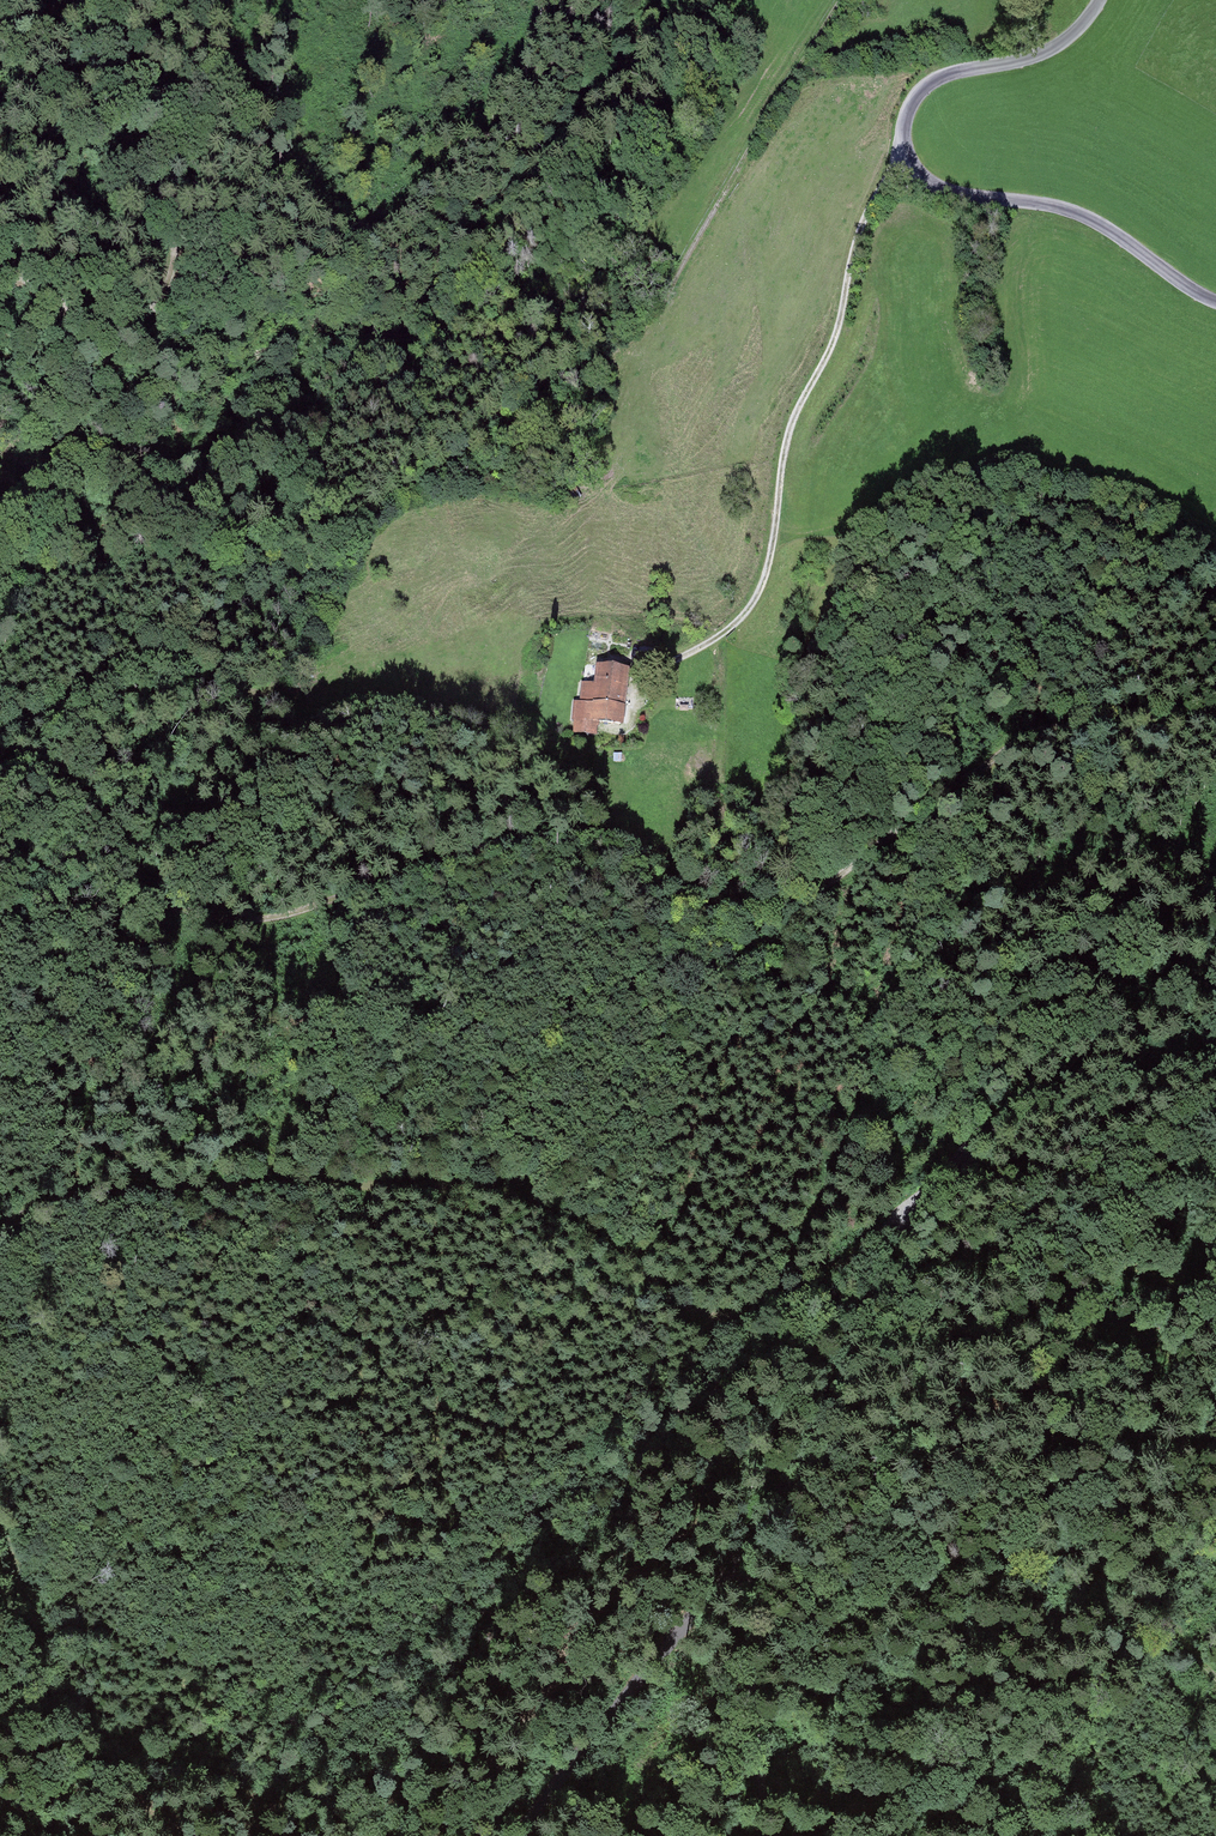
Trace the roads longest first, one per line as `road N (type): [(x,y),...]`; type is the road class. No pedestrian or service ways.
road 1 (track): [(1215,730),(1103,723),(1024,737),(811,894),(757,908),(708,900),(602,833),(551,828),(287,913),(198,913),(118,868),(41,779),(0,765)]
road 2 (track): [(843,0),(649,319),(615,351),(523,388),(435,477),(382,503),(349,546),(311,635),(279,679),(249,690),(169,668),(116,673),(0,746)]
road 3 (unclassified): [(516,1835),(757,1538),(800,1464),(918,1202),(937,1179),(1009,1120),(1076,1087),(1215,1065)]
road 4 (track): [(0,1228),(50,1201),(95,1194),(433,1185),(484,1191),(591,1233),(670,1299),(725,1317),(797,1300),(918,1202)]
road 5 (residential): [(1097,0),(1076,30),(1027,61),(929,83),(911,102),(901,152),(934,191),(1075,213),(1215,303)]
road 6 (track): [(1215,1679),(1137,1589),(1062,1558),(1002,1553),(953,1566),(832,1629),(796,1626),(748,1596),(741,1558)]
road 7 (track): [(0,267),(71,314),(108,324),(144,314),(171,279),(172,237),(120,66),(85,23),(44,0)]
road 8 (track): [(339,570),(250,584),(175,556),(129,571),(31,575)]
road 9 (track): [(1215,1298),(1025,1227),(993,1207),(963,1156)]
road 10 (track): [(766,1835),(748,1596)]
road 11 (track): [(0,1725),(33,1703),(42,1679),(0,1526)]

